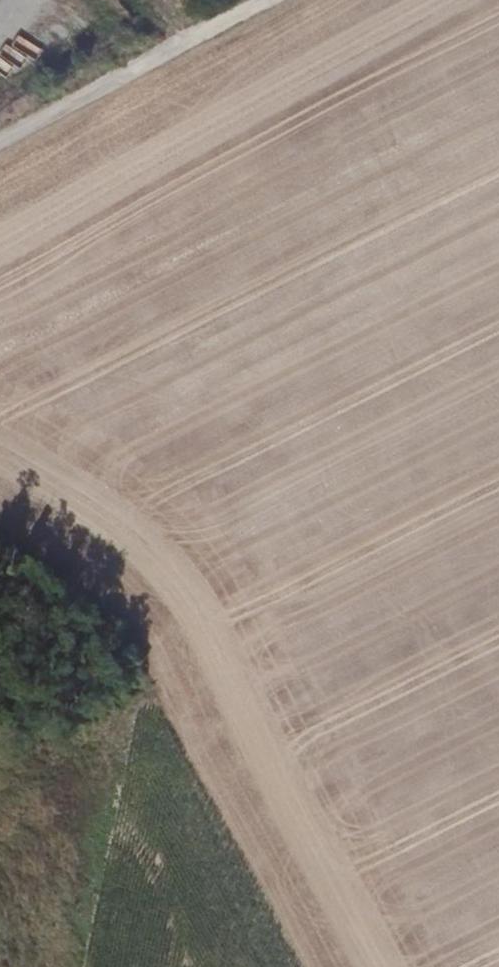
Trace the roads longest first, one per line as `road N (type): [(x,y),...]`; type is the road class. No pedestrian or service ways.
road 1 (track): [(272,0),(0,143)]

